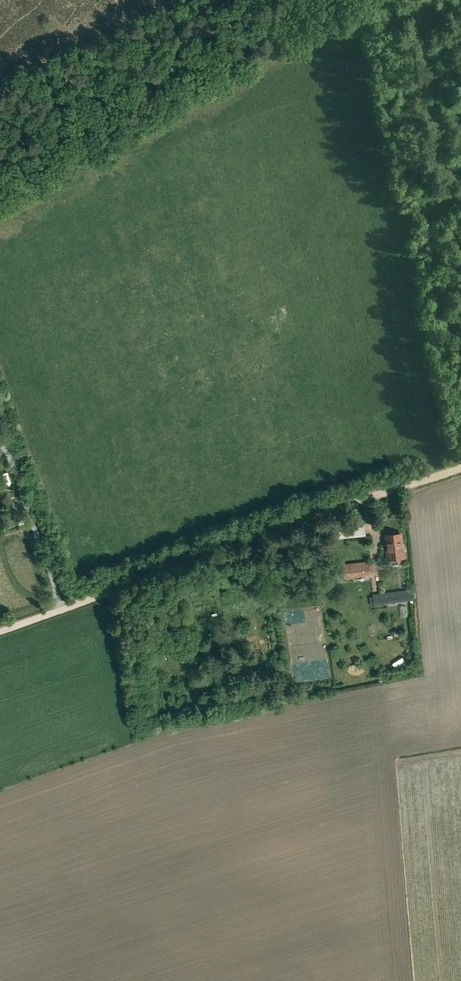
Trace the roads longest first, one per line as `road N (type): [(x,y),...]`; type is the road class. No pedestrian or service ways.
road 1 (unclassified): [(0,631),(460,466)]

